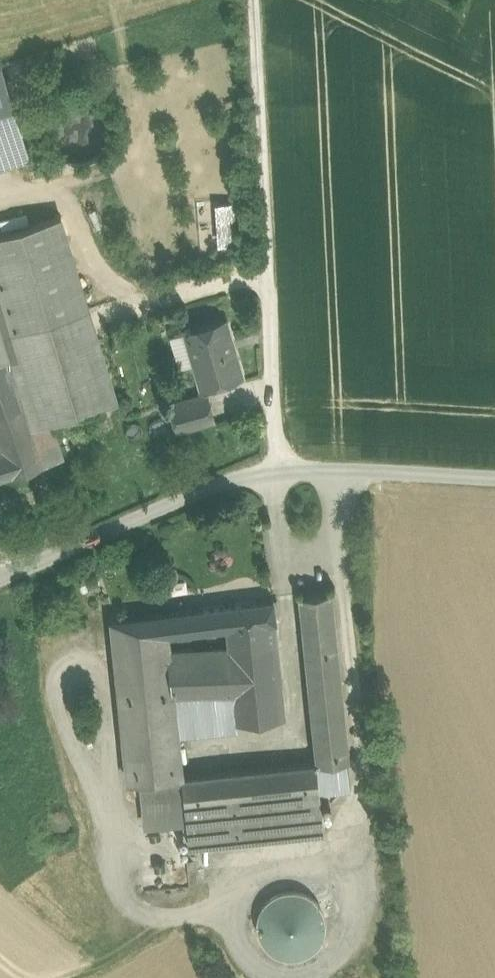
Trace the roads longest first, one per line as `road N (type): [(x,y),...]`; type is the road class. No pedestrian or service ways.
road 1 (unclassified): [(274,471),(253,0)]
road 2 (unclassified): [(274,471),(196,490),(0,582)]
road 3 (unclassified): [(494,474),(274,471)]

